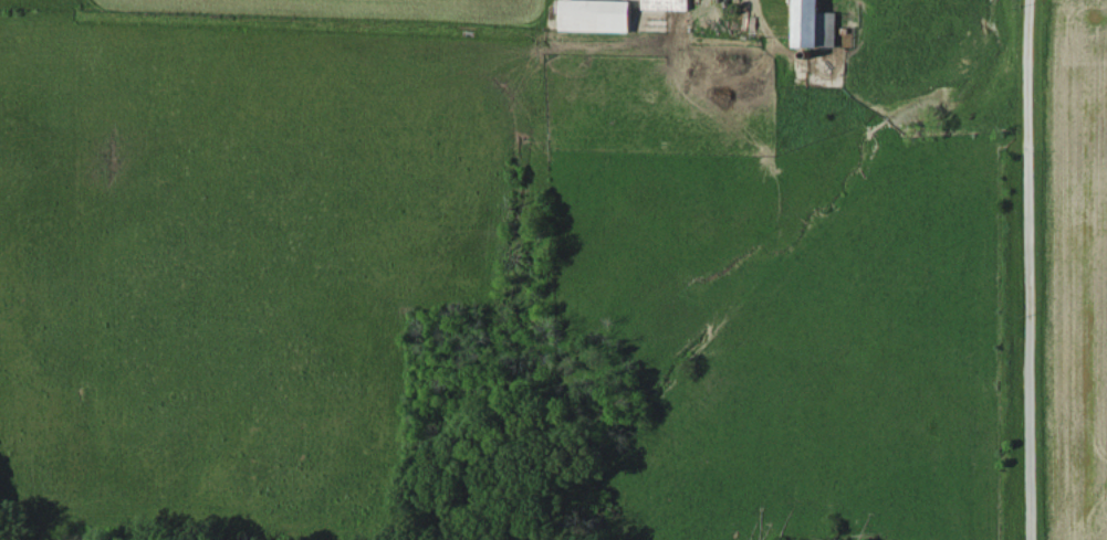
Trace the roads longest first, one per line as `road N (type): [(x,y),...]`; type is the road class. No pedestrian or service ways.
road 1 (residential): [(1029,539),(1029,0)]

